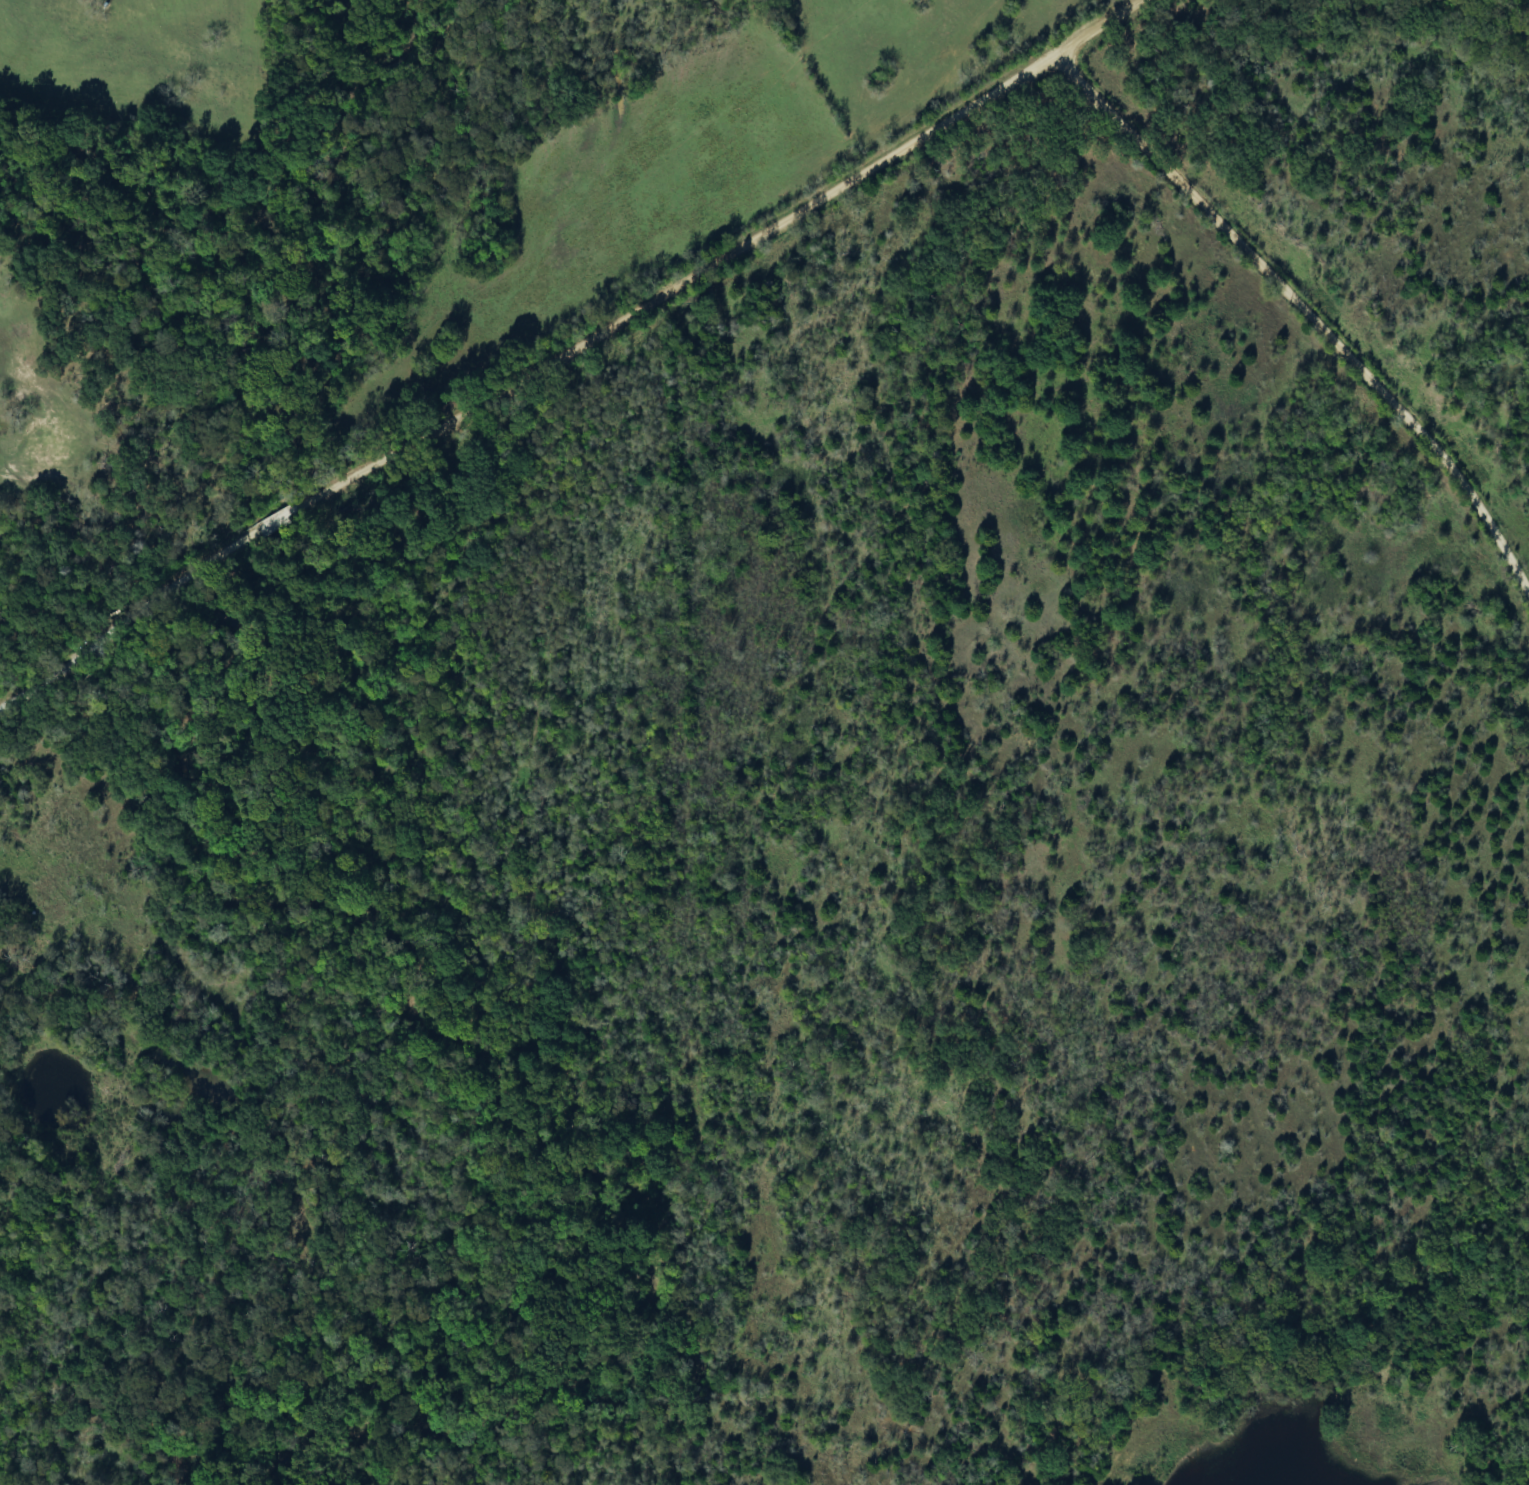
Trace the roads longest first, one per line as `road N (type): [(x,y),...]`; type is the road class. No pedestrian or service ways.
road 1 (residential): [(1528,575),(1485,501),(1432,435),(1180,171),(1063,61),(520,388),(290,514),(175,564),(156,595),(111,635),(0,713)]

